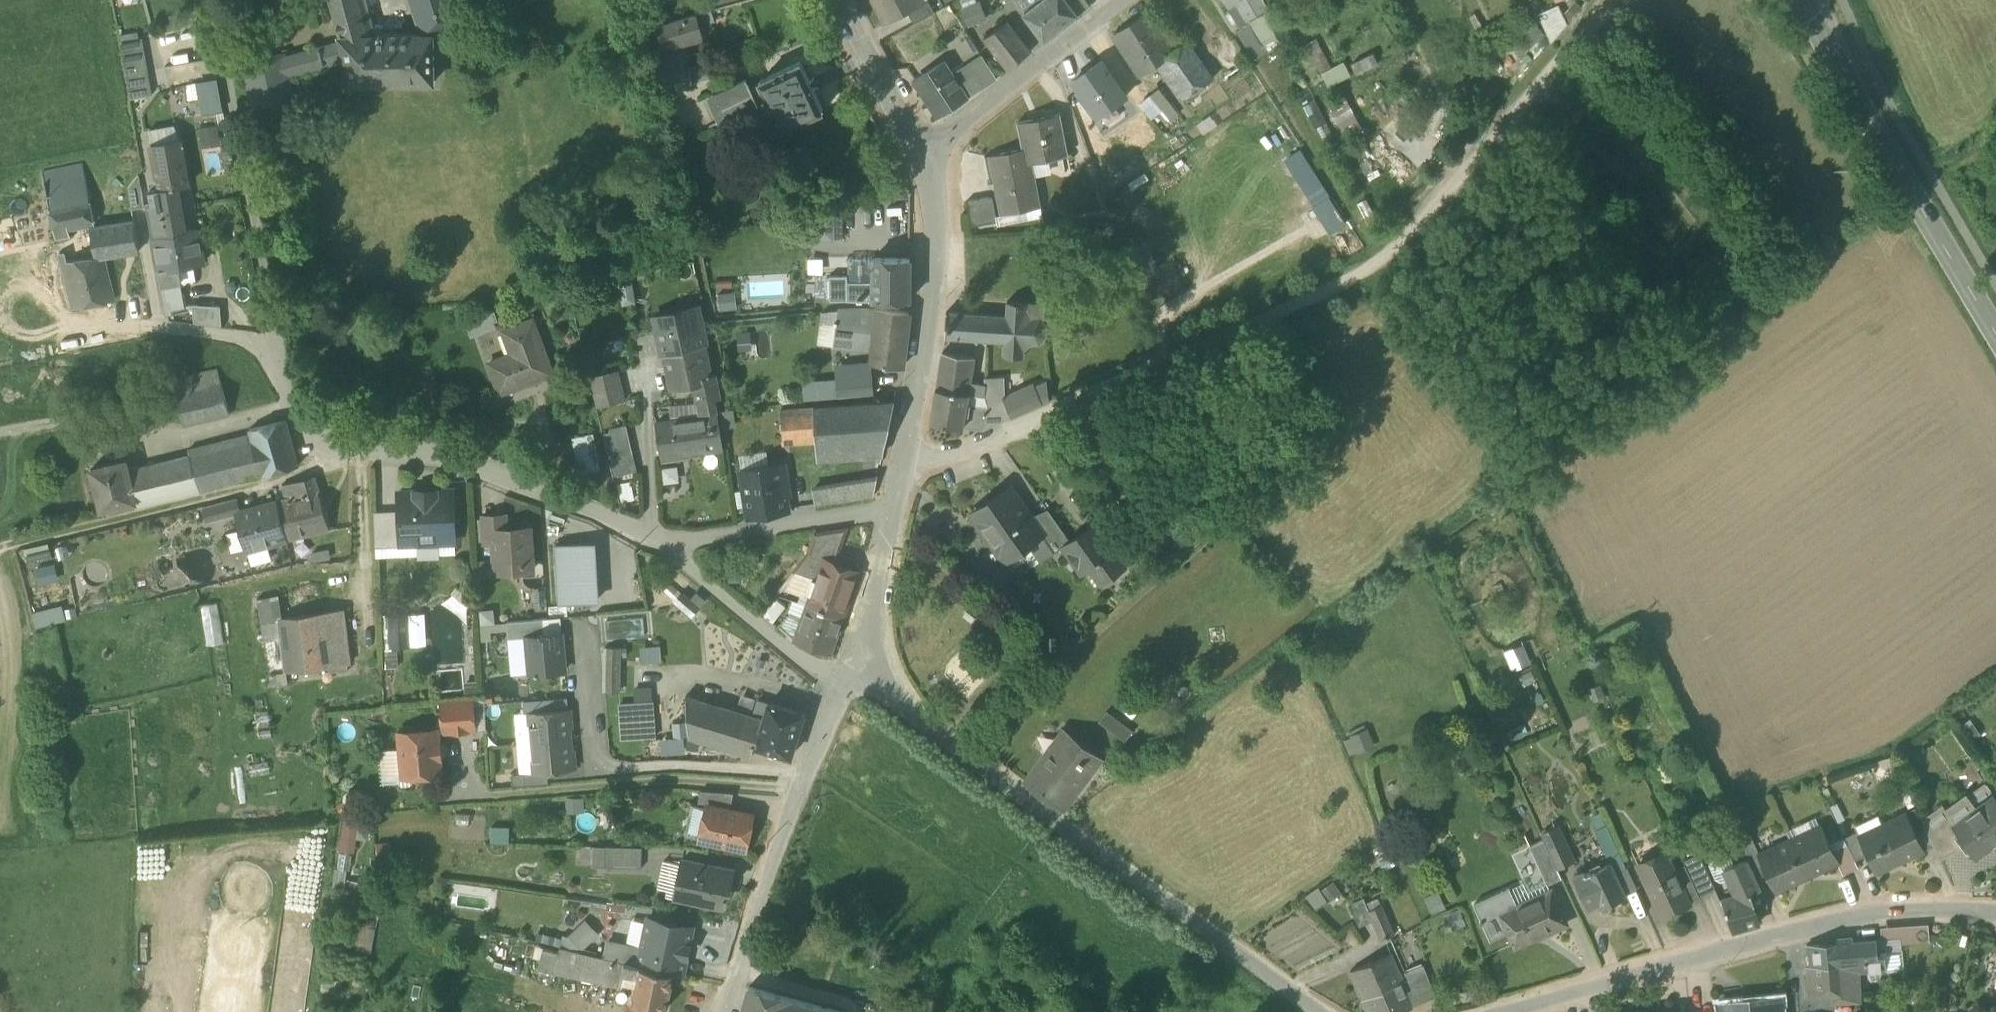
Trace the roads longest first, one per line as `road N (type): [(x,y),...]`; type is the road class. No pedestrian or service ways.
road 1 (track): [(1607,0),(1374,270),(1183,364),(907,462)]
road 2 (residential): [(212,0),(275,327),(271,348),(305,434),(362,454),(447,462),(666,552)]
road 3 (residential): [(845,679),(1320,1011)]
road 4 (residential): [(1517,1011),(1867,912),(1995,912)]
road 5 (tertiary): [(1802,0),(1995,332)]
road 6 (residential): [(895,507),(931,305),(929,157)]
road 7 (residential): [(929,157),(1118,0)]
road 8 (residential): [(666,552),(895,507)]
road 9 (residential): [(796,789),(730,1011)]
road 10 (residential): [(666,552),(784,651),(845,679)]
road 11 (residential): [(593,788),(672,778),(796,789)]
road 12 (residential): [(836,0),(929,157)]
road 13 (residential): [(895,507),(845,679)]

